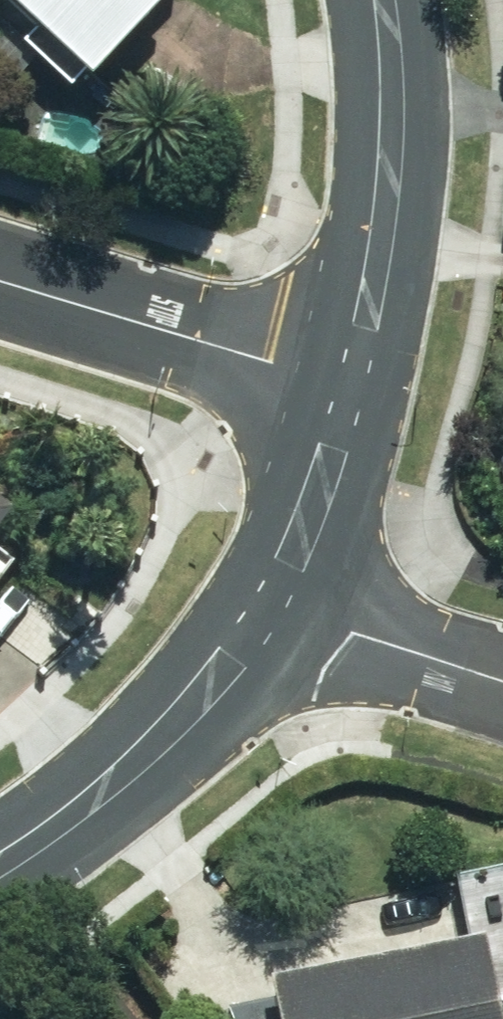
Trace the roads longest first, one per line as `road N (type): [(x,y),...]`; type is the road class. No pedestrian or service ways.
road 1 (tertiary): [(357,374),(384,231),(395,77),(389,0)]
road 2 (tertiary): [(0,854),(138,756),(218,671),(267,599)]
road 3 (residential): [(0,278),(272,362),(357,374)]
road 4 (residential): [(267,599),(502,681)]
road 5 (tertiary): [(267,599),(320,490),(357,374)]

